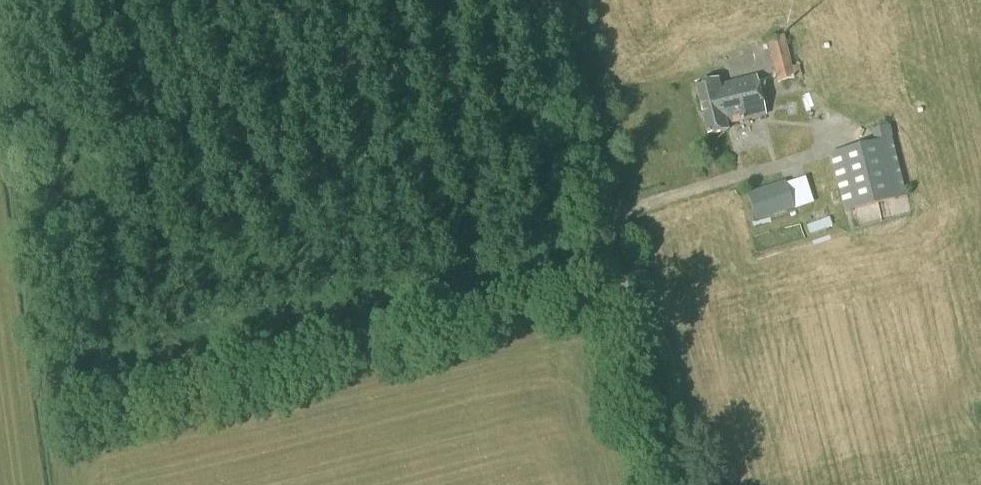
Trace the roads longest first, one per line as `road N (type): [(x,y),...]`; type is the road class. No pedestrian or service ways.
road 1 (unclassified): [(670,484),(554,0)]

